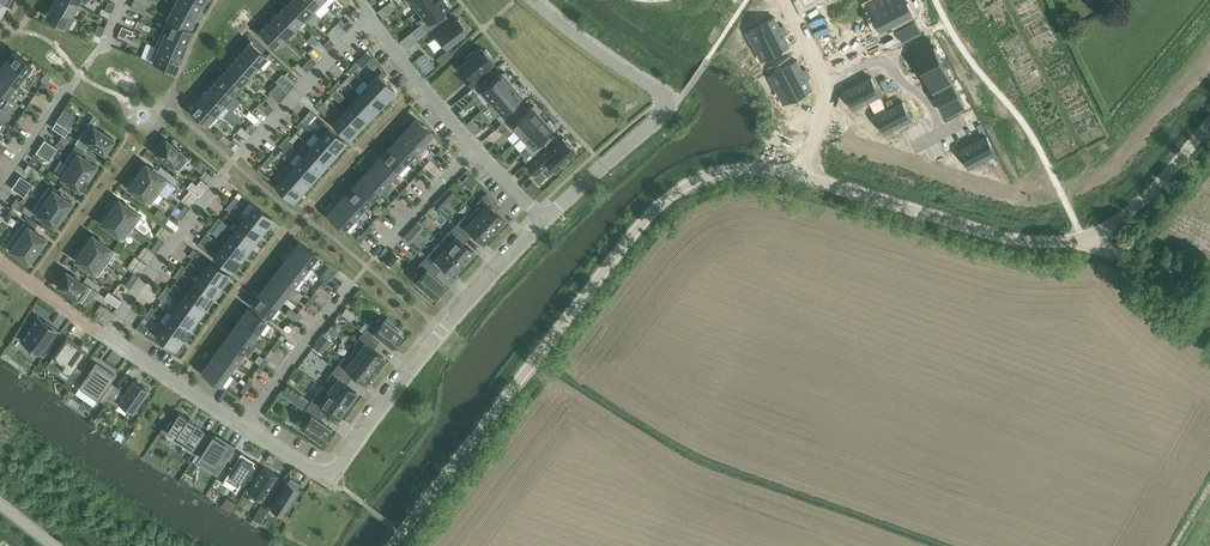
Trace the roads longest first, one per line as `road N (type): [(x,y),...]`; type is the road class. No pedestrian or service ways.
road 1 (unclassified): [(392,545),(666,198),(723,170),(796,173)]
road 2 (unclassified): [(796,173),(1016,241),(1065,241),(1124,217),(1209,123)]
road 3 (residential): [(543,221),(441,330),(330,479),(246,428)]
road 4 (residential): [(533,0),(666,103),(664,114),(543,221)]
road 5 (residential): [(107,338),(223,178)]
road 6 (residential): [(245,152),(372,16)]
road 7 (residential): [(246,428),(353,283)]
road 8 (residential): [(372,16),(476,147)]
road 9 (residential): [(246,428),(107,338)]
road 10 (residential): [(824,88),(886,62),(928,102),(941,134)]
road 11 (residential): [(476,147),(377,253)]
road 12 (residential): [(107,338),(0,257)]

